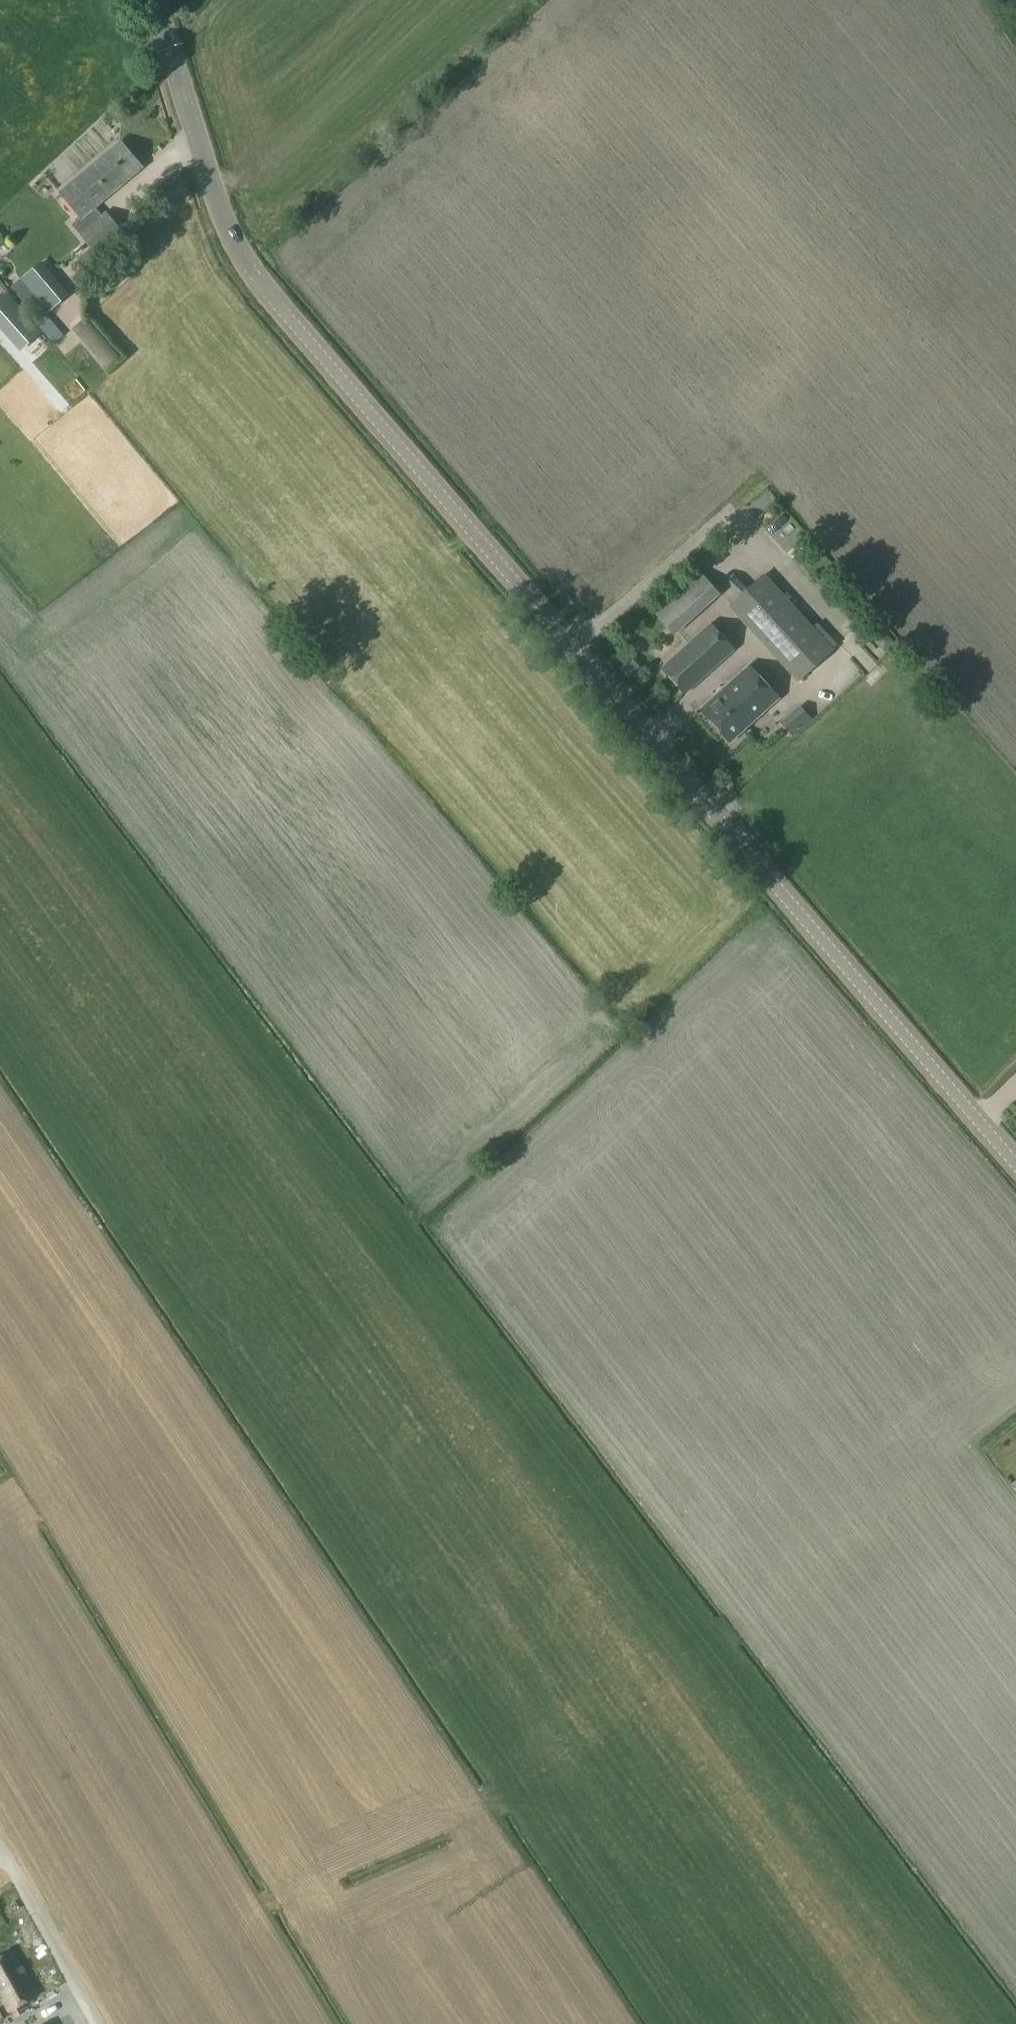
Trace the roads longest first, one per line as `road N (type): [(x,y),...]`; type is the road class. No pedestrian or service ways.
road 1 (tertiary): [(1015,1165),(275,305),(218,208),(153,0)]
road 2 (unclassified): [(100,2023),(0,1855)]

